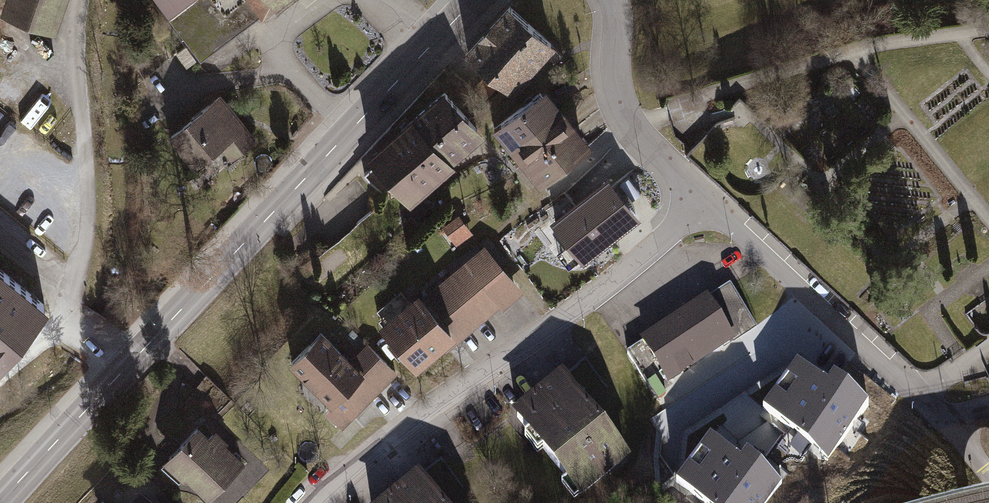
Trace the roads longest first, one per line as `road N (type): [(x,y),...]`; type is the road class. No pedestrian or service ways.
road 1 (secondary): [(126,368),(472,0)]
road 2 (residential): [(708,201),(570,316),(306,502)]
road 3 (residential): [(81,0),(70,34),(79,173),(71,322),(126,368)]
road 4 (residential): [(708,201),(947,424)]
road 5 (residential): [(612,0),(615,75),(626,110),(642,138),(708,201)]
road 6 (secondary): [(0,502),(126,368)]

